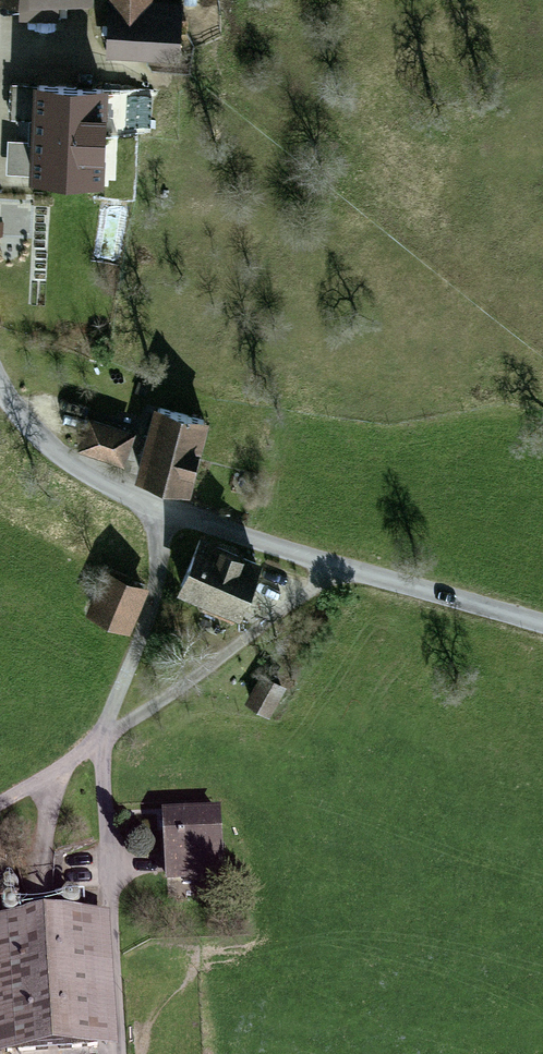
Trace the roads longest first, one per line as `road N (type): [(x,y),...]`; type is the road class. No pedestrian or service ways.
road 1 (unclassified): [(542,627),(169,514),(70,469),(14,417),(0,385)]
road 2 (track): [(123,1053),(99,739),(157,607),(169,514)]
road 3 (track): [(0,804),(341,571)]

